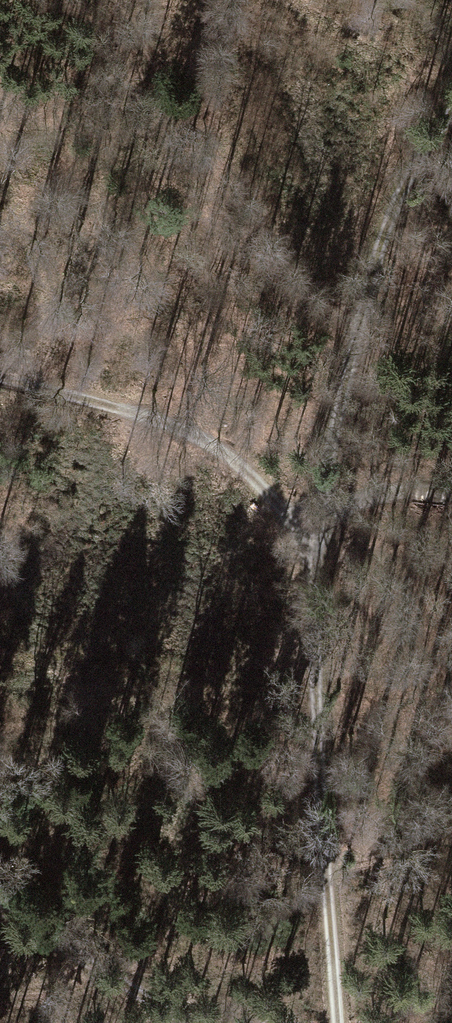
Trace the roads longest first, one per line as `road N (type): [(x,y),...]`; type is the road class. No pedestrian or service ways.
road 1 (track): [(336,1022),(314,632),(315,508),(354,328),(409,160),(451,100)]
road 2 (track): [(315,508),(183,426),(101,391),(0,370)]
road 3 (track): [(0,908),(187,1022)]
road 4 (track): [(315,508),(392,490),(451,497)]

